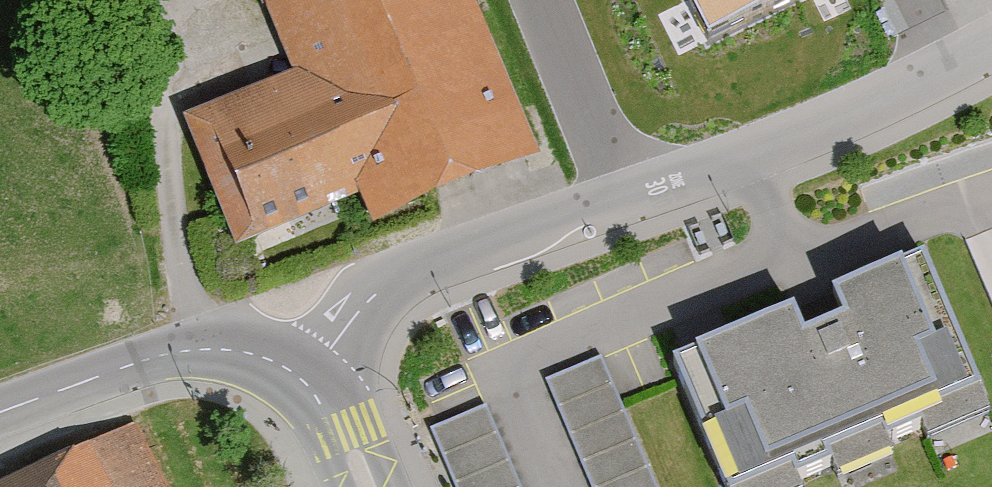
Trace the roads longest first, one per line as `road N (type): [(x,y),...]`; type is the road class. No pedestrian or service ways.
road 1 (residential): [(302,380),(377,291),(752,150),(991,43)]
road 2 (residential): [(0,414),(132,362),(201,349),(254,358),(302,380)]
road 3 (residential): [(302,380),(341,429),(368,486)]

